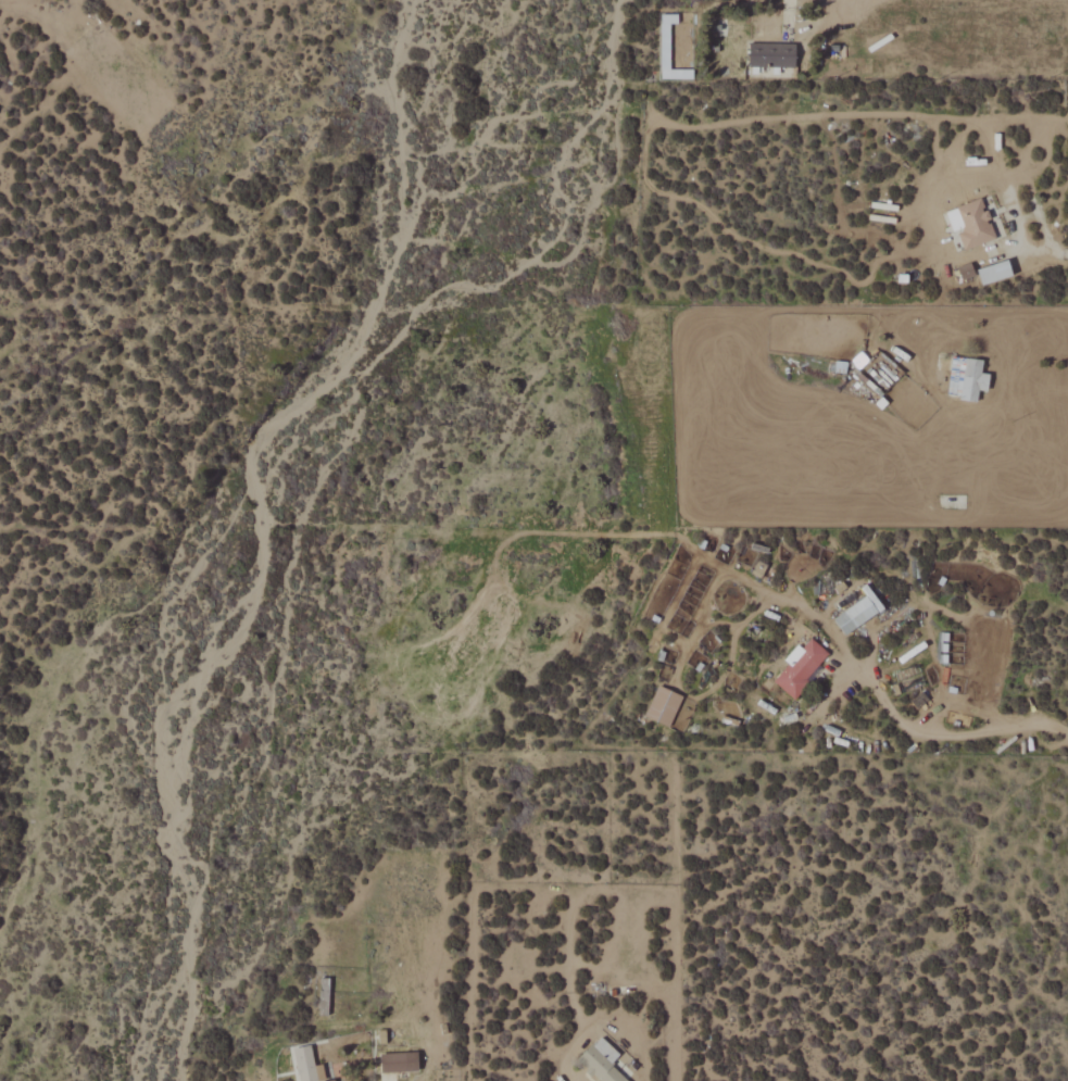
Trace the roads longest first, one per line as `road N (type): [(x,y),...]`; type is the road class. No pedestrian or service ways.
road 1 (track): [(1067,733),(1023,725),(938,736),(912,730),(860,670)]

